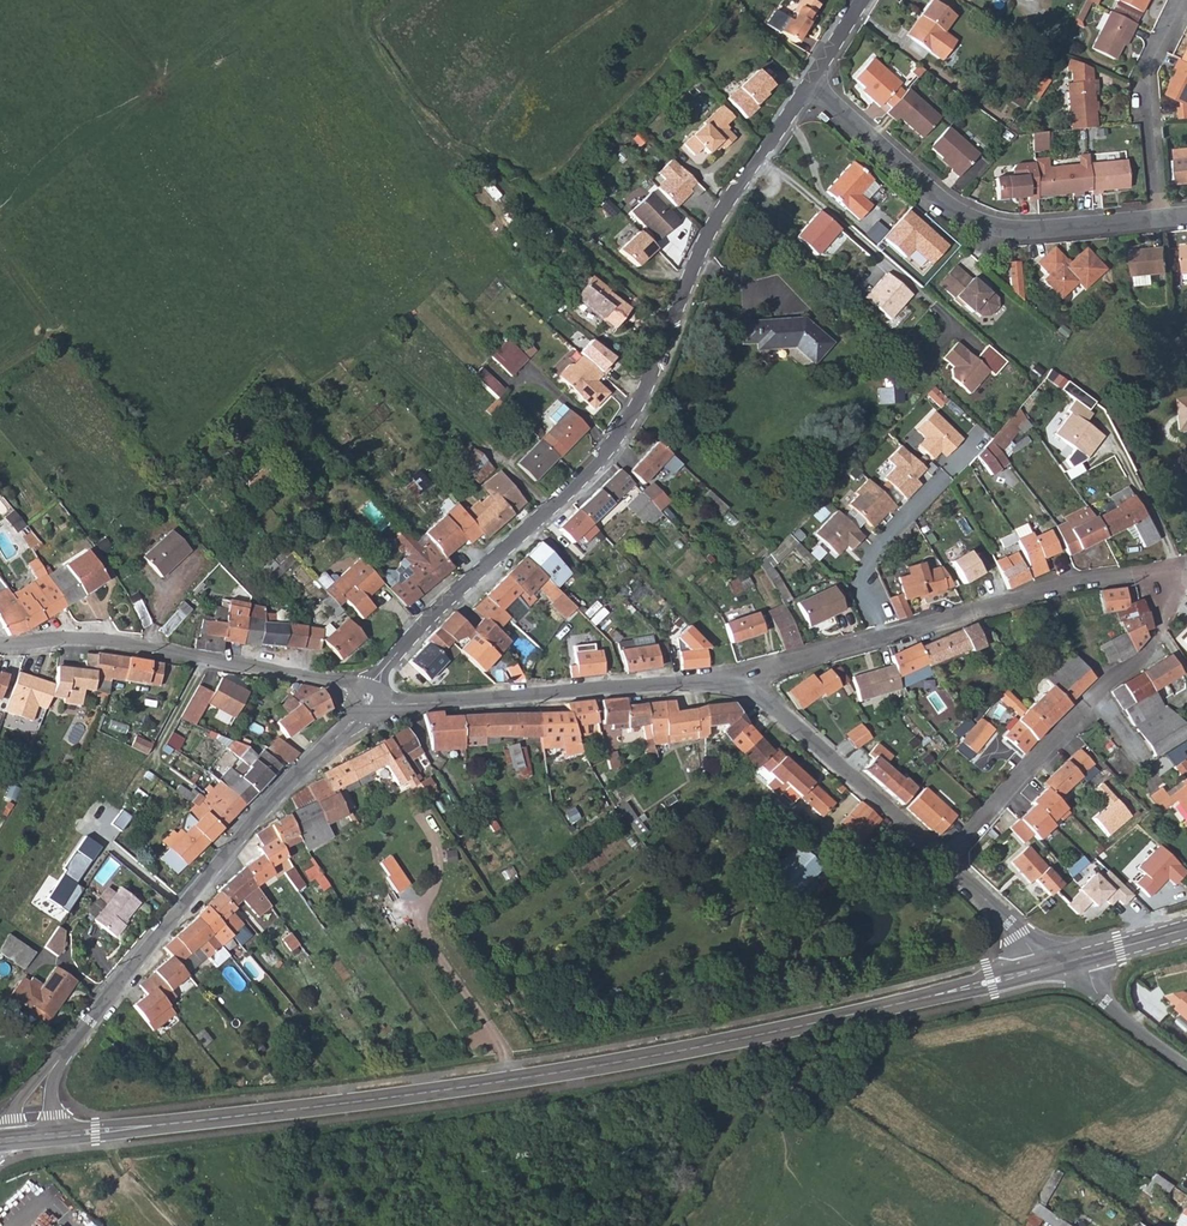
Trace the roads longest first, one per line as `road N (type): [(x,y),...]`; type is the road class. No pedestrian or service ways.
road 1 (residential): [(809,83),(720,214),(626,441),(395,653),(368,700)]
road 2 (tertiary): [(1040,973),(516,1080)]
road 3 (tertiary): [(516,1080),(60,1134)]
road 4 (residential): [(368,700),(226,849),(72,1048)]
road 5 (residential): [(809,83),(954,211),(1004,229),(1045,232),(1162,216)]
road 6 (residential): [(0,641),(129,641),(336,683),(368,700)]
road 7 (residential): [(743,685),(368,700)]
road 8 (residential): [(946,863),(1104,679),(1154,646),(1153,575)]
road 9 (residential): [(946,863),(743,685)]
road 10 (residential): [(893,638),(1089,580),(1153,575)]
road 11 (residential): [(979,436),(864,572),(865,599),(893,638)]
road 12 (residential): [(1182,0),(1145,73),(1162,216)]
road 13 (unclassified): [(421,918),(516,1080)]
road 14 (residential): [(743,685),(893,638)]
road 15 (unclassified): [(1084,960),(1122,1018),(1186,1067)]
road 16 (residential): [(1040,973),(1012,925),(946,863)]

